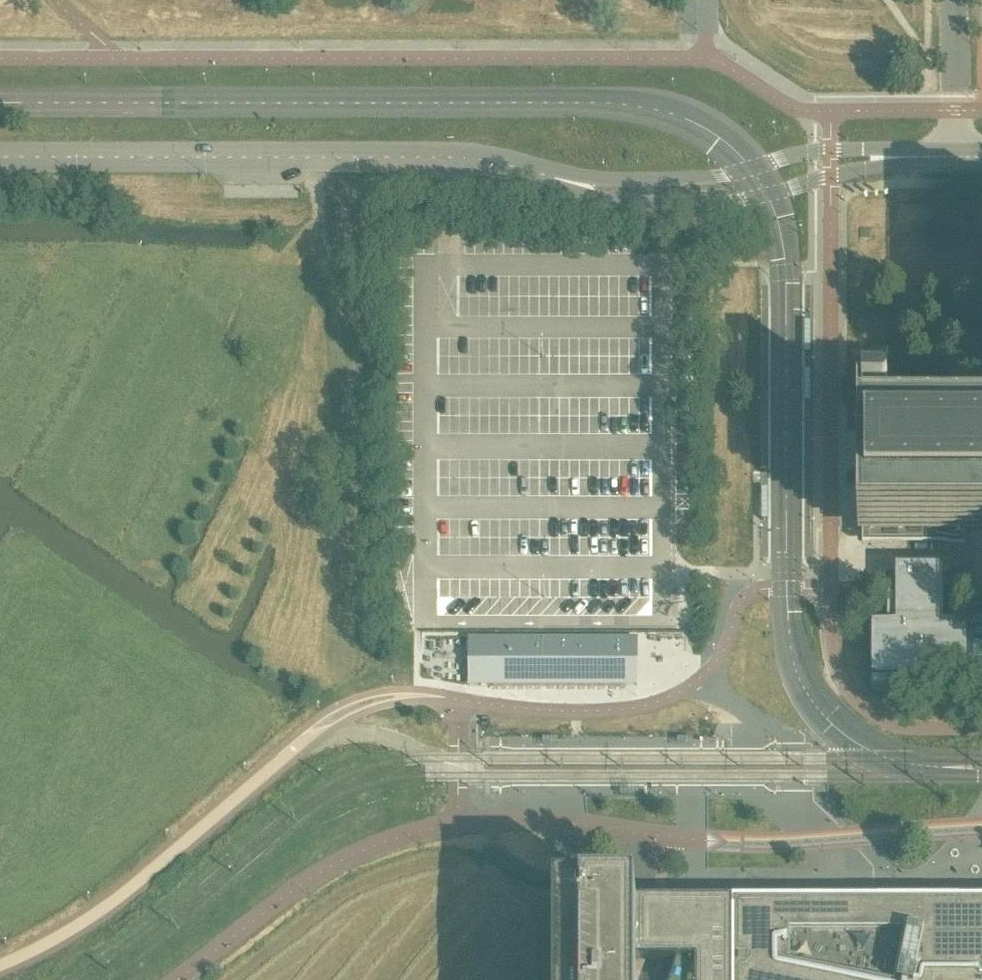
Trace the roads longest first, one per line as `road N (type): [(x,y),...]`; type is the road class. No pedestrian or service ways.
road 1 (secondary): [(0,158),(476,160),(607,189),(723,187),(831,160),(955,156)]
road 2 (unclassified): [(955,156),(955,0)]

